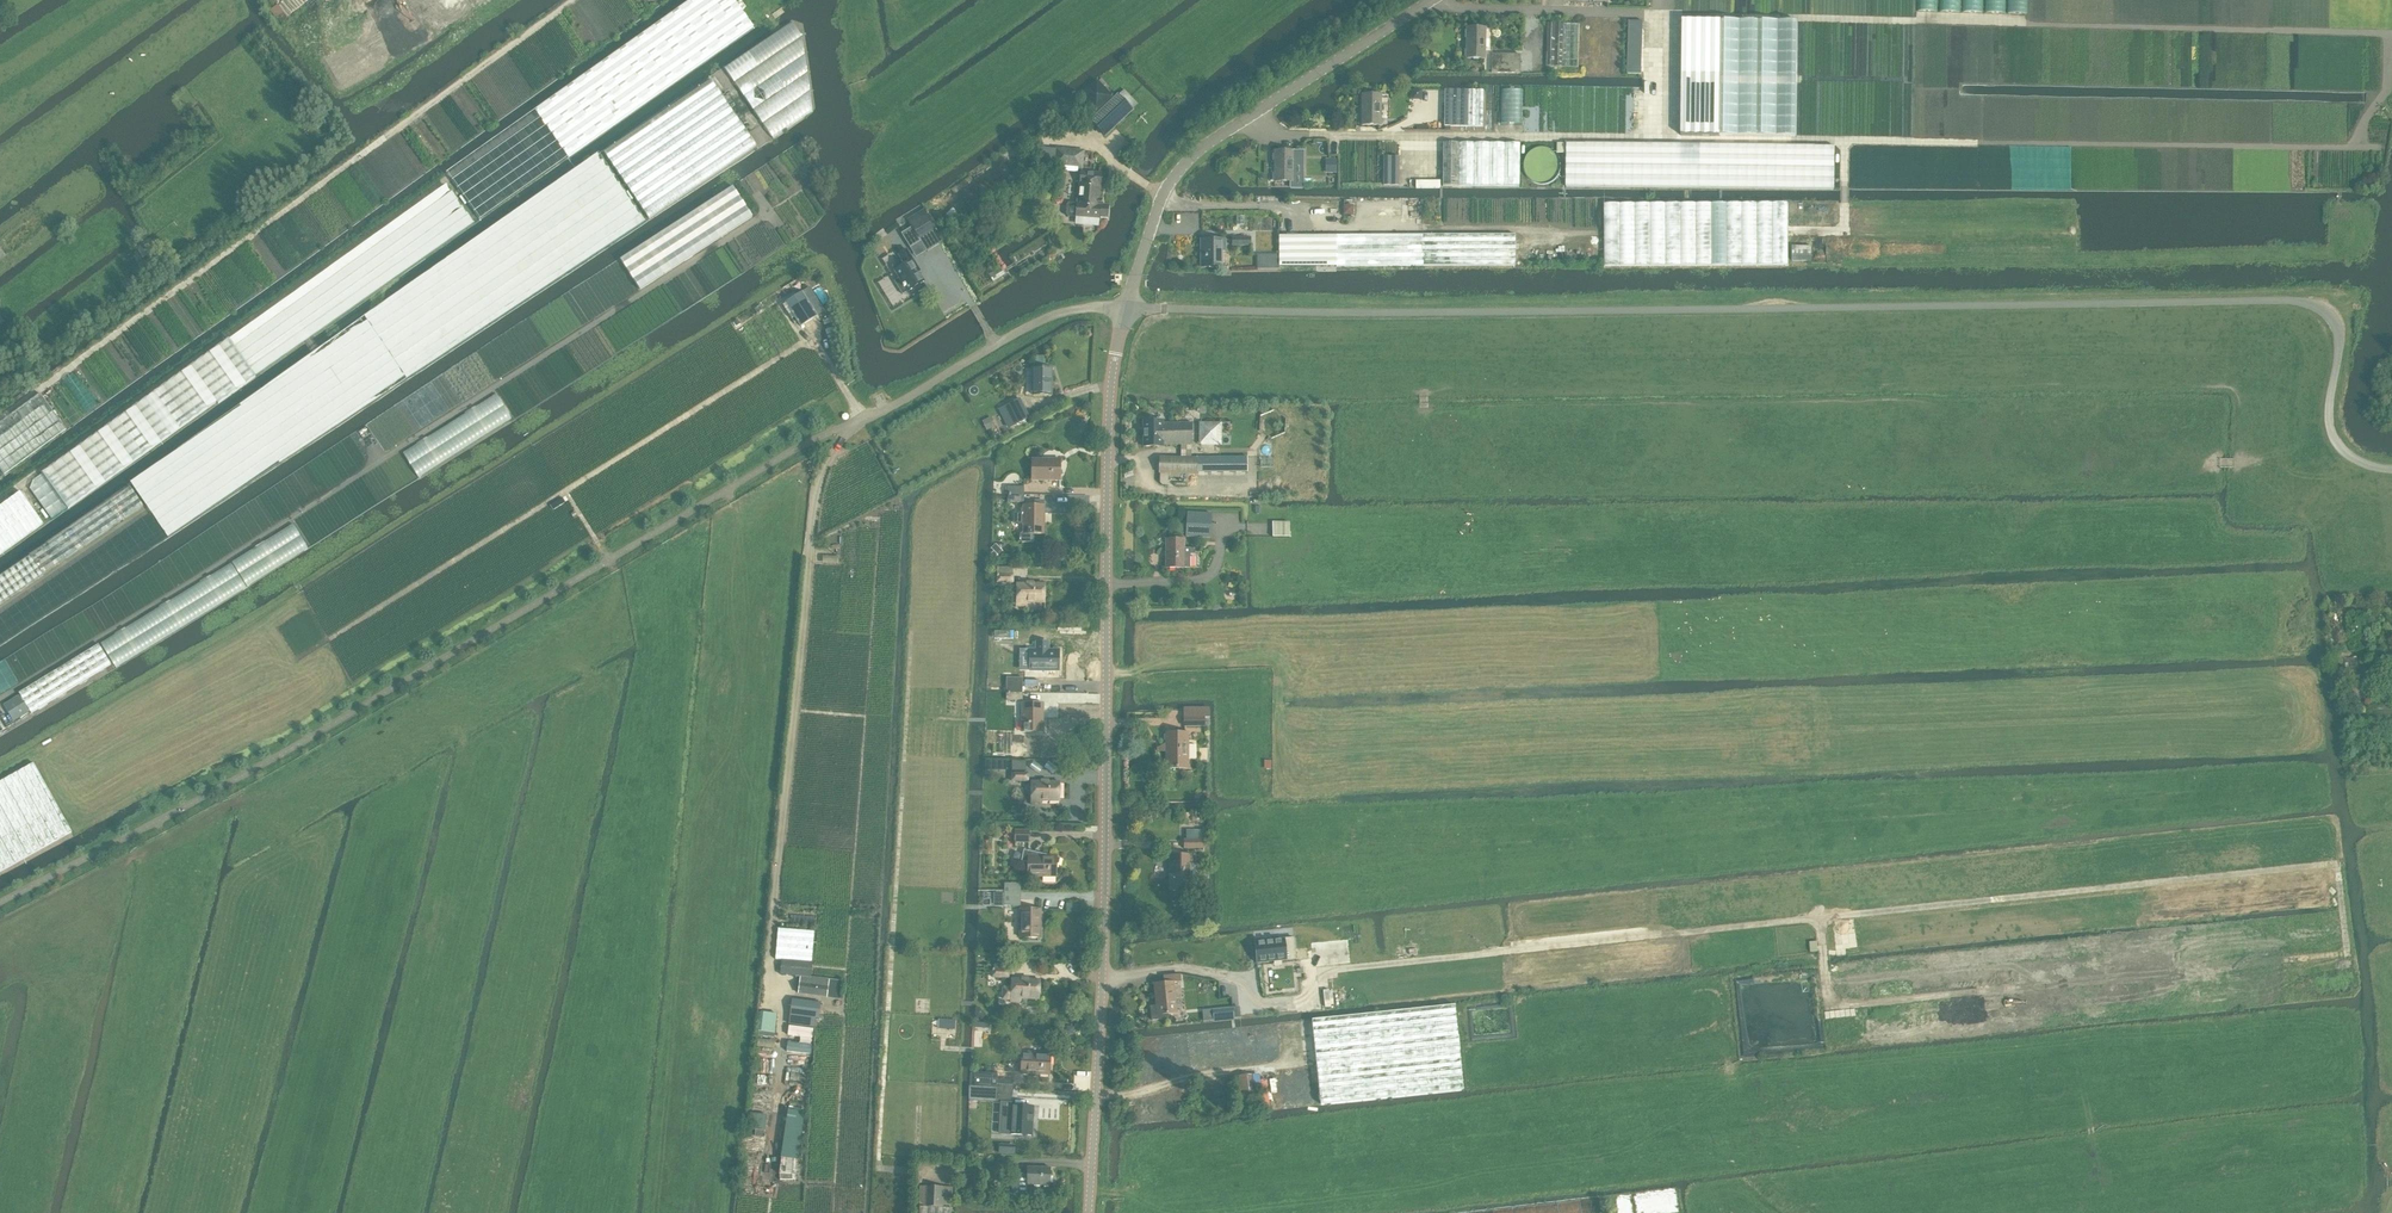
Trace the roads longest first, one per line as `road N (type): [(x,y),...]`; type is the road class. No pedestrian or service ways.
road 1 (unclassified): [(2391,467),(2366,466),(2334,442),(2335,324),(2292,301),(1127,309)]
road 2 (tertiary): [(1088,1212),(1102,973),(1110,391),(1127,309)]
road 3 (track): [(811,338),(332,638)]
road 4 (tertiary): [(1127,309),(1162,194),(1191,156),(1430,0)]
road 5 (unclassified): [(861,420),(1050,316),(1127,309)]

